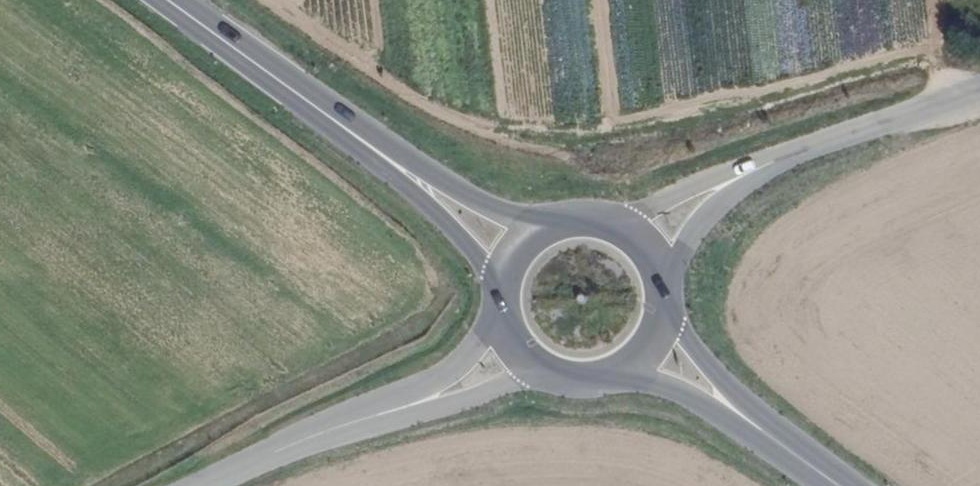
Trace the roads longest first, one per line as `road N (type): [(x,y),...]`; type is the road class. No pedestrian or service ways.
road 1 (primary): [(403,169),(169,0)]
road 2 (unclassified): [(979,90),(736,178)]
road 3 (unclassified): [(199,485),(394,410)]
road 4 (primary): [(565,217),(502,210),(403,169)]
road 5 (unclassified): [(394,410),(513,380),(557,379)]
road 6 (primary): [(403,169),(477,256),(499,295)]
road 7 (unclassified): [(499,306),(461,364),(394,410)]
road 8 (primary): [(745,418),(667,295)]
road 9 (unclassified): [(736,178),(629,215),(598,216)]
road 10 (primary): [(614,377),(666,384),(745,418)]
road 11 (unclassified): [(666,287),(696,223),(736,178)]

